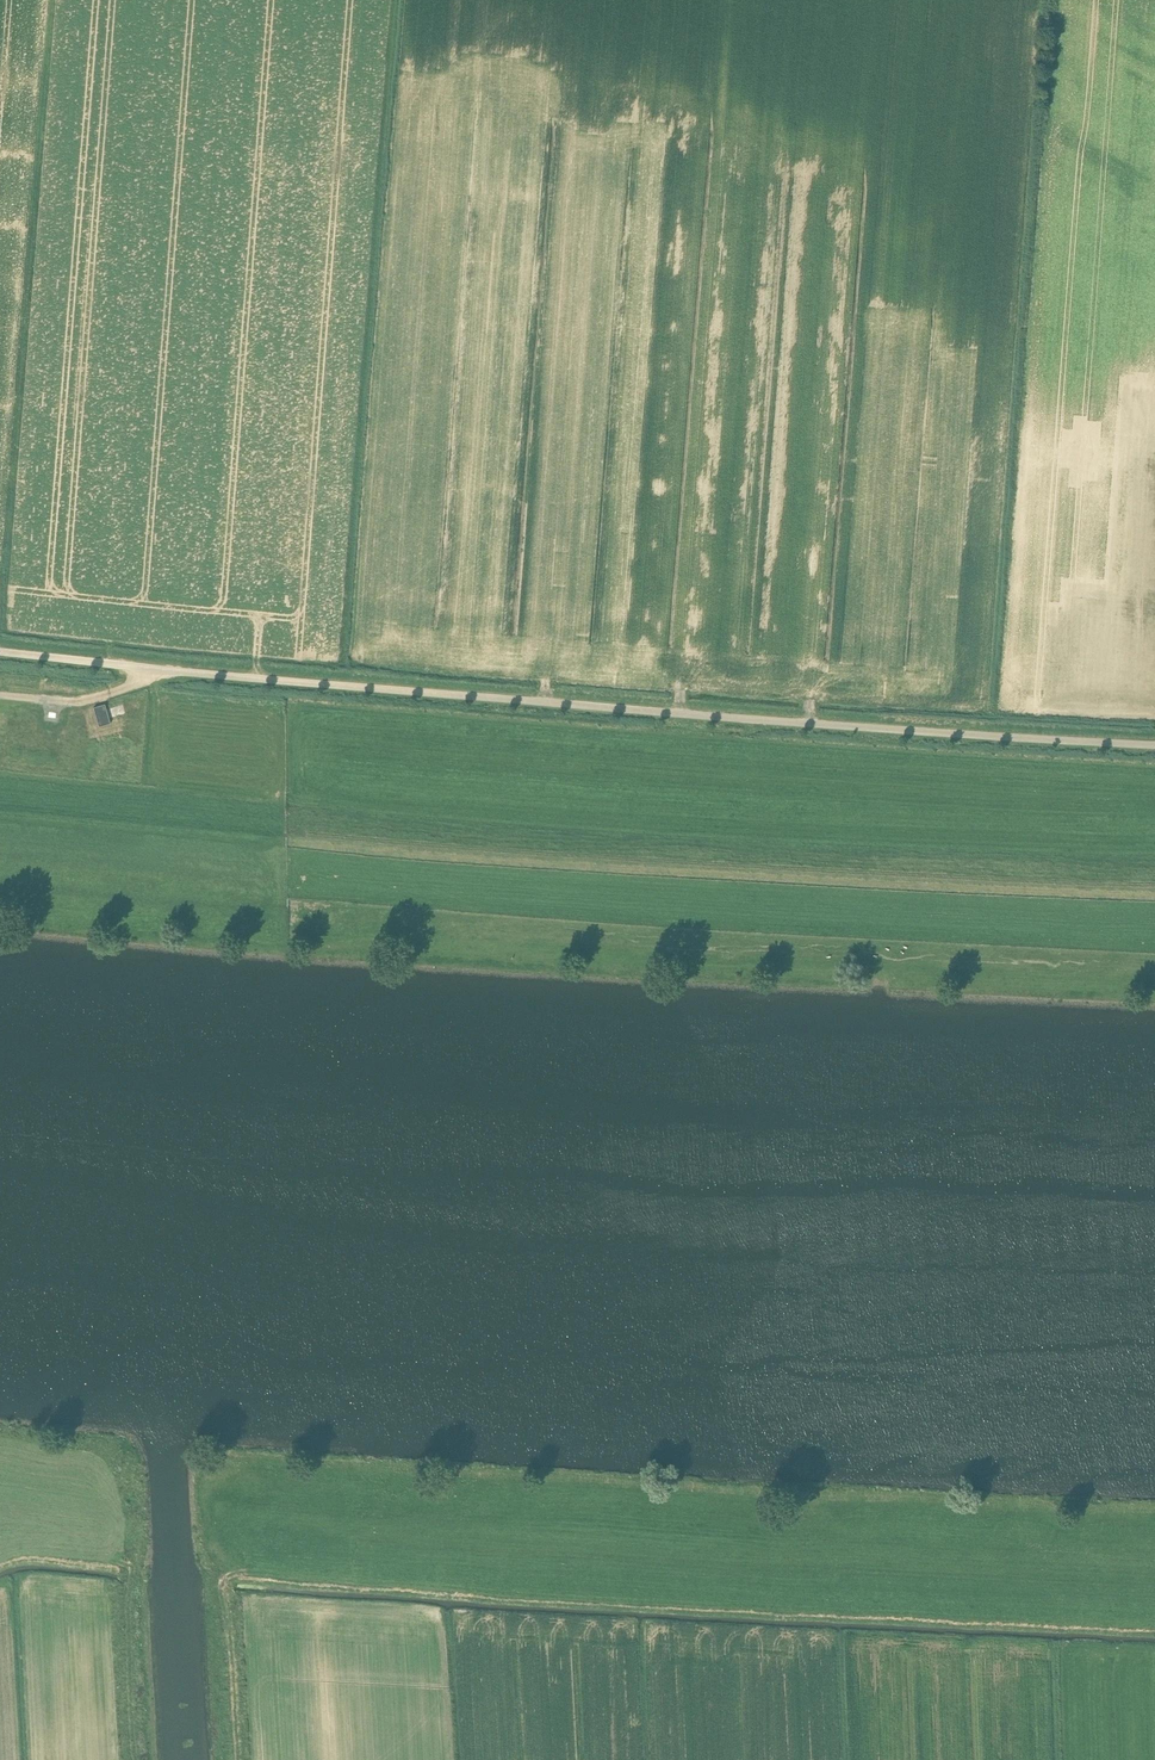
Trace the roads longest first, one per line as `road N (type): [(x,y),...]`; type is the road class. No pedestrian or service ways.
road 1 (unclassified): [(1154,745),(652,711),(0,652)]

